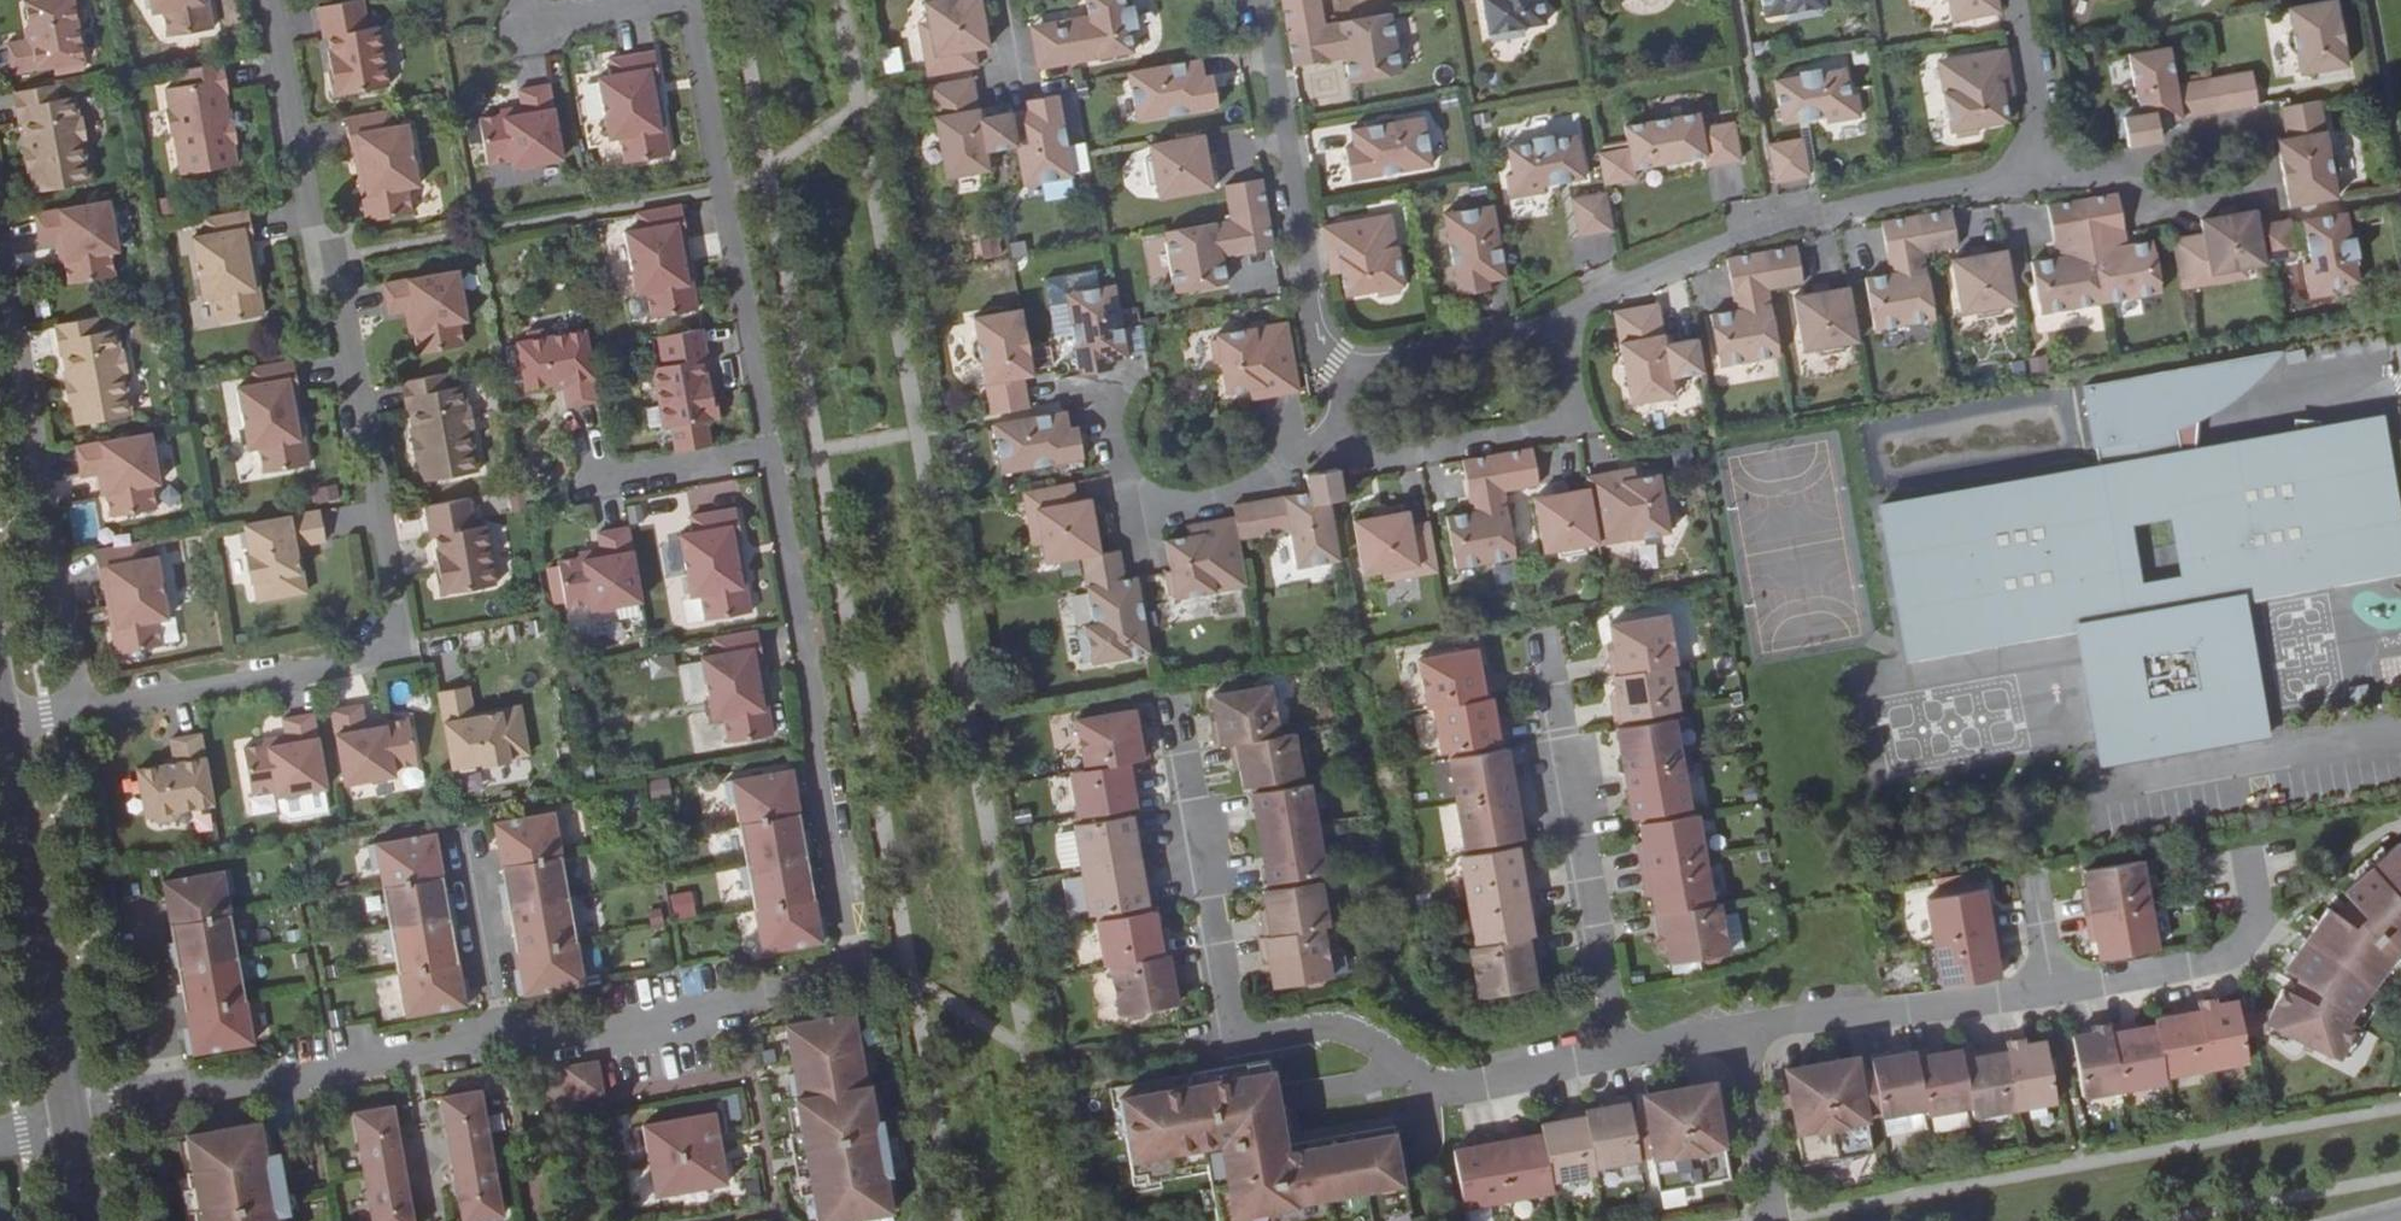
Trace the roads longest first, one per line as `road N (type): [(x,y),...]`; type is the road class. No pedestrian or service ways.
road 1 (residential): [(692,0),(863,971),(68,1121)]
road 2 (residential): [(263,0),(304,242),(333,295),(388,608),(362,651),(0,719)]
road 3 (residential): [(1622,1059),(1436,1091),(1344,1025),(1237,1043),(1175,700)]
road 4 (residential): [(2021,0),(2044,133),(2029,163),(2007,176),(1772,227),(1617,283),(1554,323)]
road 5 (residential): [(1546,632),(1622,1059)]
road 6 (secondary): [(0,745),(68,1121)]
road 7 (residential): [(1258,0),(1317,335),(1335,362)]
road 8 (residential): [(1554,323),(1574,415),(1372,458),(1342,431)]
road 9 (residential): [(1107,405),(1118,482),(1145,499),(1202,500),(1342,431)]
road 10 (residential): [(2053,987),(1745,1038)]
road 11 (residential): [(2245,848),(2259,914),(2244,944),(2225,957),(2053,987)]
road 12 (residential): [(1554,323),(1335,362)]
road 13 (residential): [(1745,1038),(1778,1220)]
road 14 (residential): [(1745,1038),(1622,1059)]

